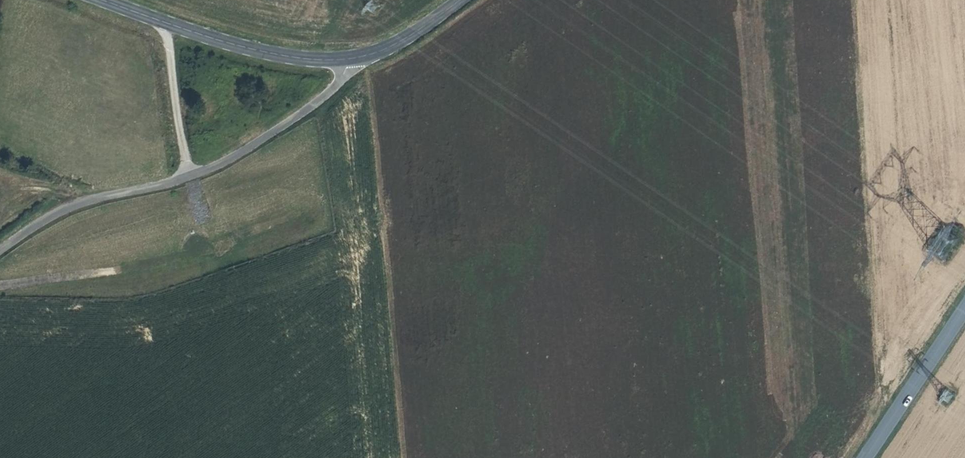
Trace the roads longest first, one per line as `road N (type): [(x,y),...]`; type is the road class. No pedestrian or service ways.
road 1 (unclassified): [(189,176),(88,200),(0,250)]
road 2 (unclassified): [(355,60),(288,122),(189,176)]
road 3 (tertiary): [(165,22),(298,59),(355,60)]
road 4 (secondary): [(867,457),(964,309)]
road 5 (unclassified): [(165,22),(189,176)]
road 6 (tertiary): [(355,60),(405,41),(461,0)]

